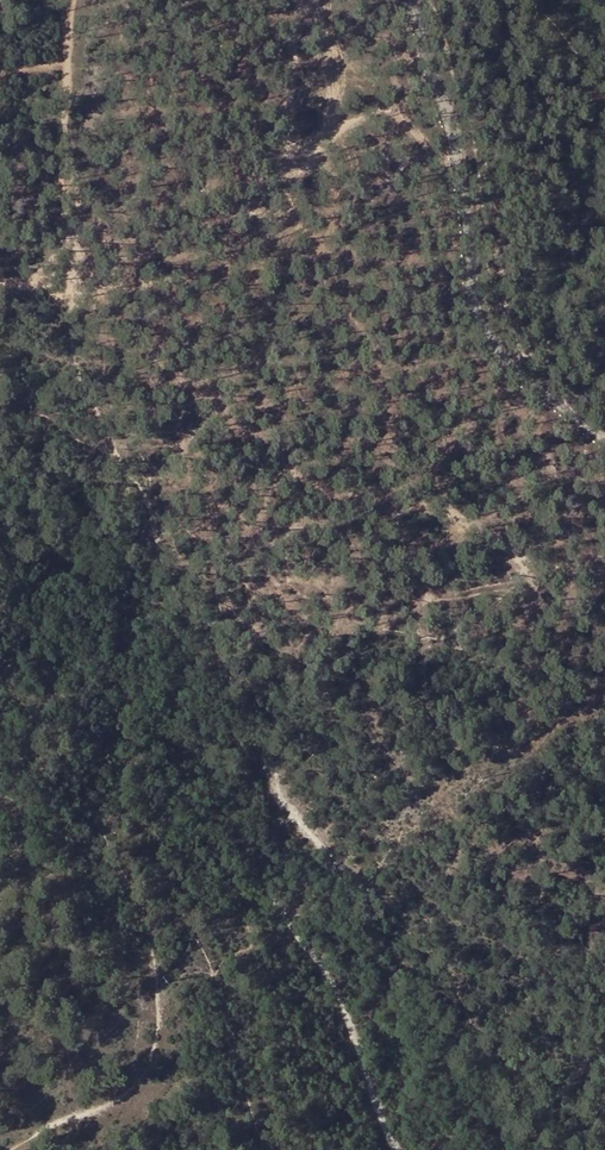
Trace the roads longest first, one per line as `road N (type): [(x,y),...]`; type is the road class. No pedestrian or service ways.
road 1 (unclassified): [(419,0),(445,82),(486,334),(604,453)]

